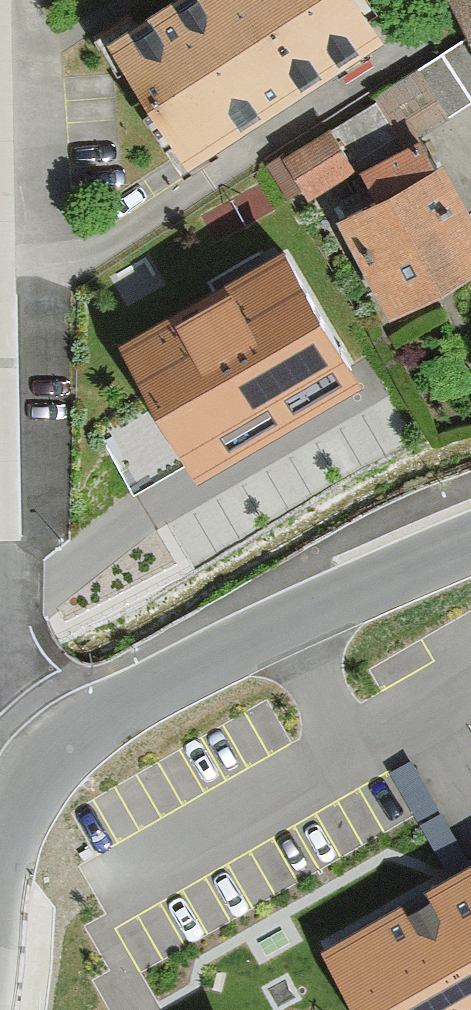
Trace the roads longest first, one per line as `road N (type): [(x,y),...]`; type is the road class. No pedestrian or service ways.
road 1 (residential): [(26,779),(25,694),(8,600),(0,252)]
road 2 (tertiary): [(26,779),(88,721),(315,600),(470,545)]
road 3 (tertiary): [(0,901),(26,779)]

